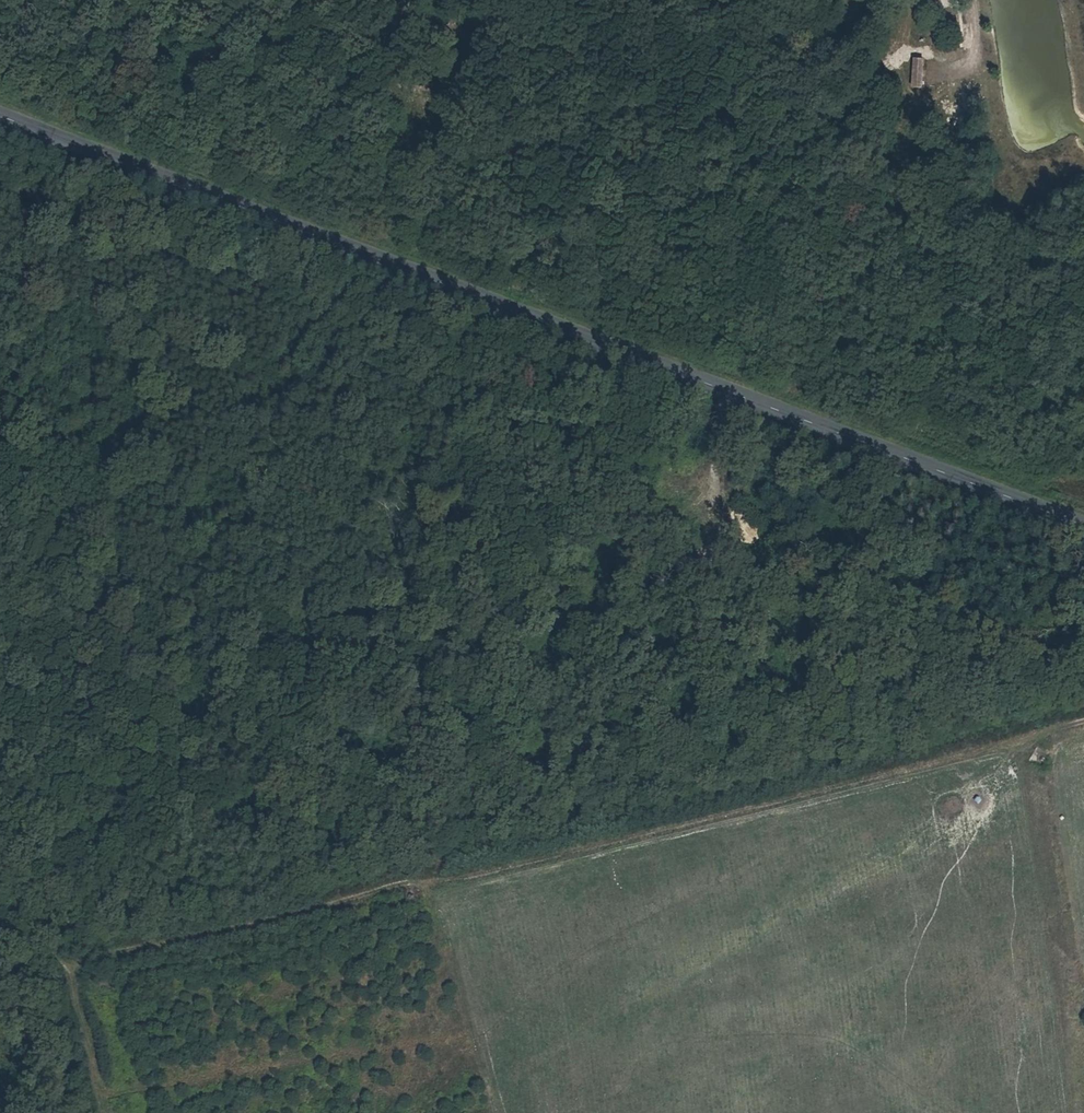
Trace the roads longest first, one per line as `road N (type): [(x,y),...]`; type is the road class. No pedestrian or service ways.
road 1 (secondary): [(0,118),(1083,530)]
road 2 (track): [(1083,722),(68,961)]

